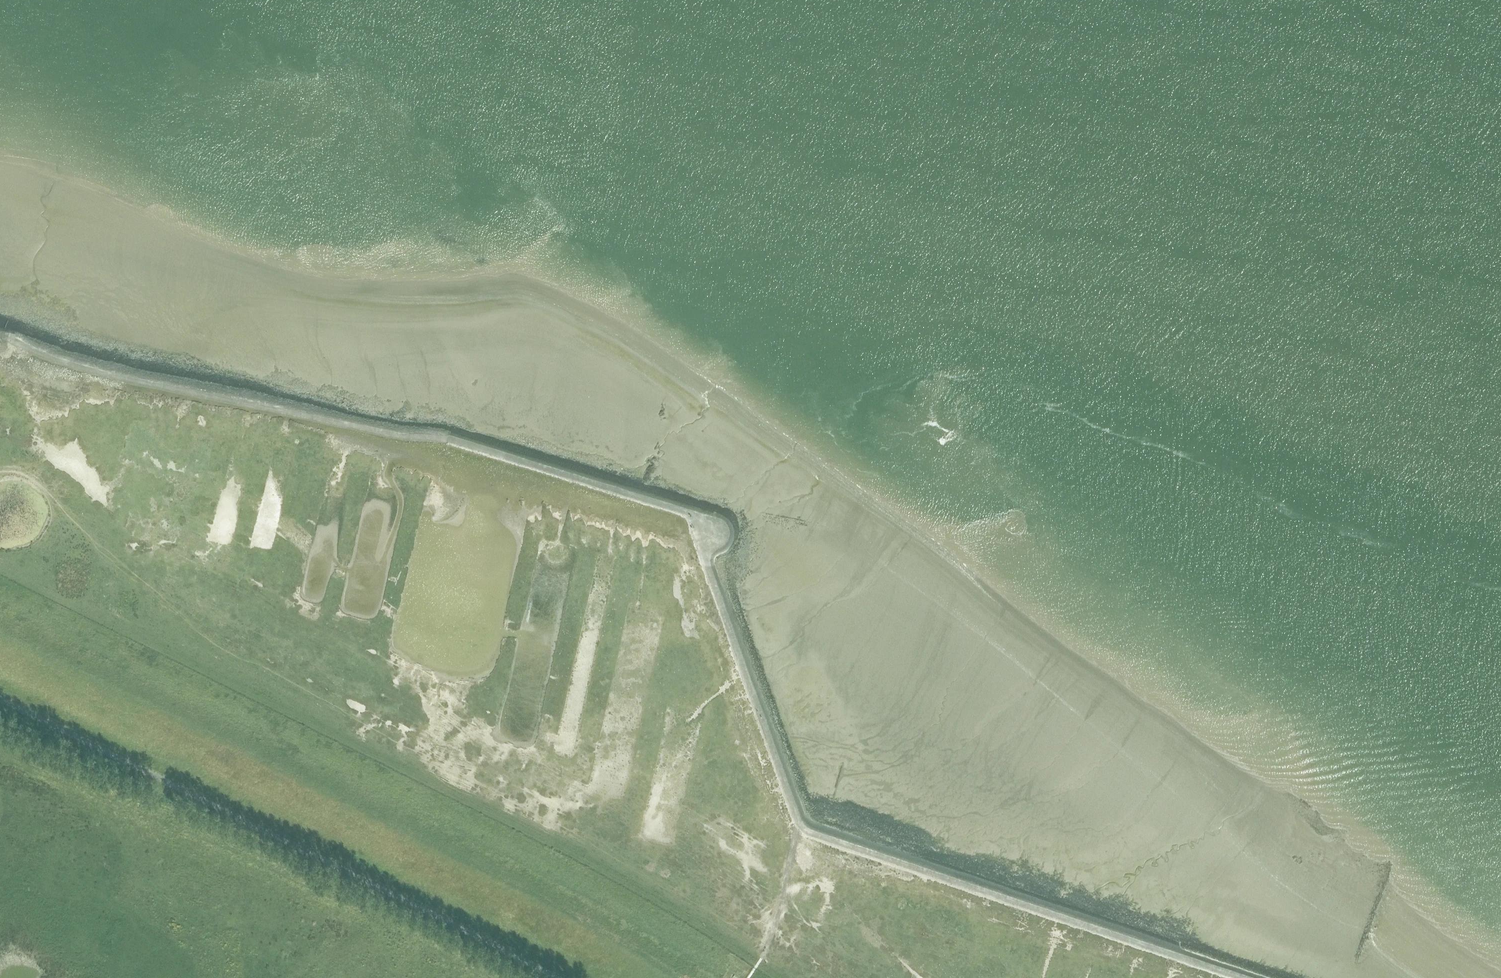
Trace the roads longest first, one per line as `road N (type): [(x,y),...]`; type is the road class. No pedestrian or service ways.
road 1 (unclassified): [(553,977),(0,699)]

